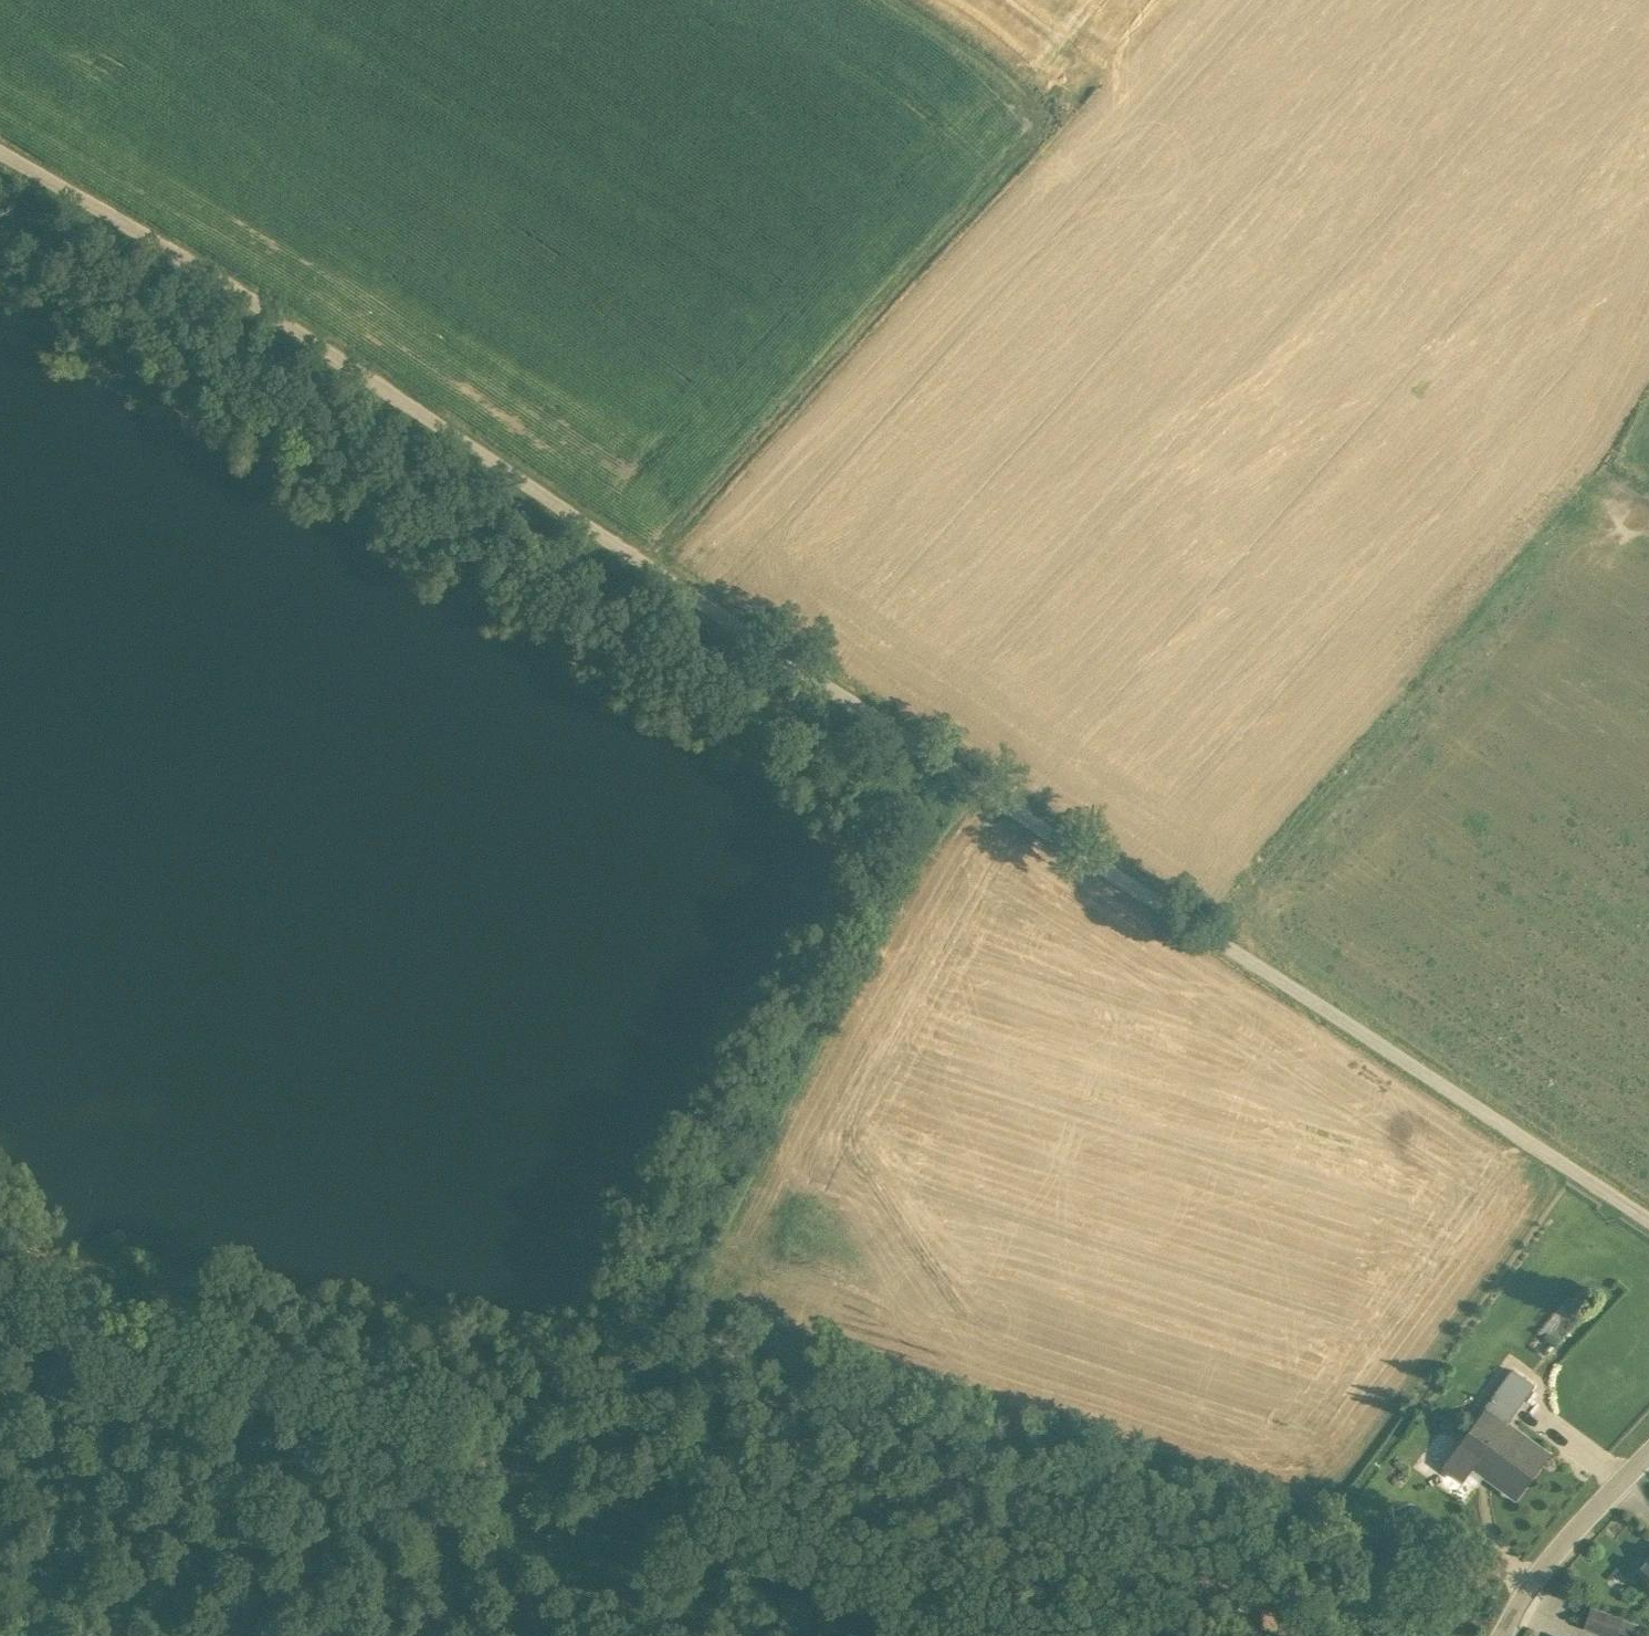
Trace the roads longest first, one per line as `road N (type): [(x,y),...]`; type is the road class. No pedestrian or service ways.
road 1 (unclassified): [(0,159),(461,440),(1648,1215)]
road 2 (track): [(1052,1635),(0,1295)]
road 3 (unclassified): [(1648,1469),(1515,1635)]

